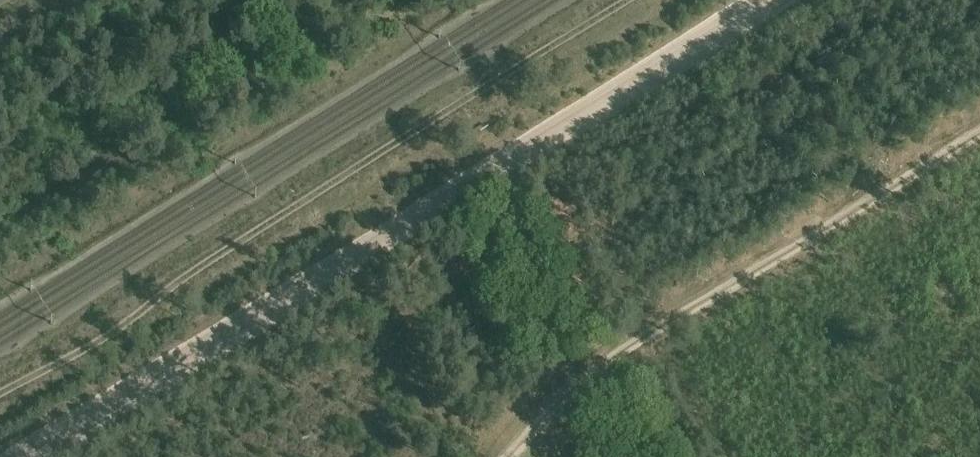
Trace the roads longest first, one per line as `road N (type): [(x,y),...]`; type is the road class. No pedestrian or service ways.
road 1 (track): [(0,391),(120,327),(202,265),(625,0)]

